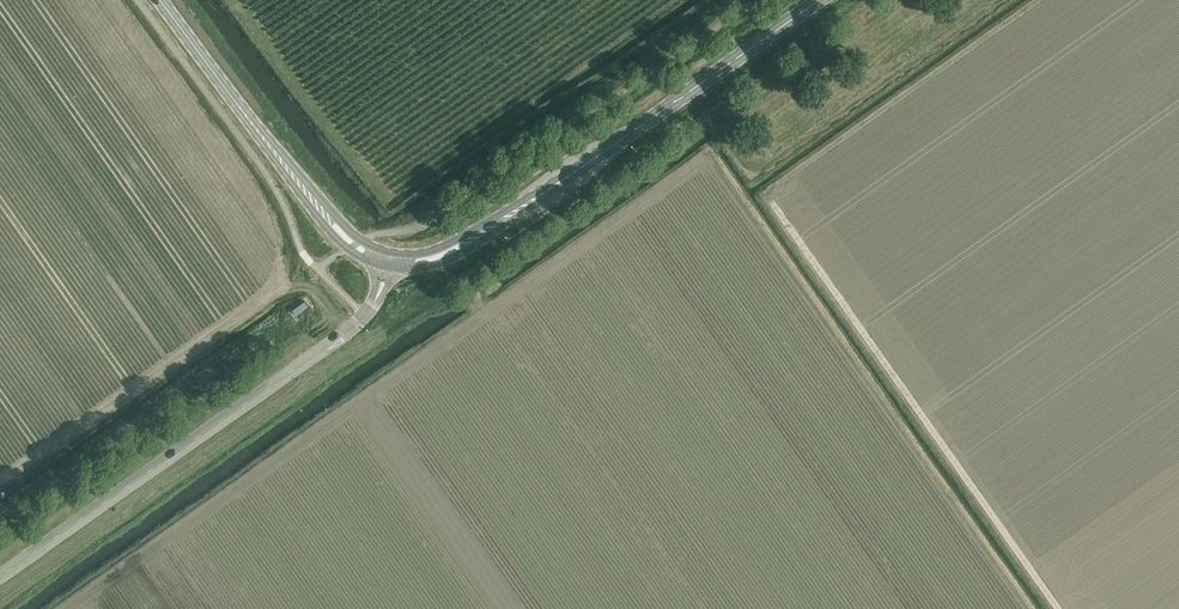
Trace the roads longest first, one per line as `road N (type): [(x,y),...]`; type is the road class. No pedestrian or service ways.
road 1 (track): [(765,195),(1057,608)]
road 2 (unclassified): [(0,579),(366,315),(387,269)]
road 3 (secondary): [(526,205),(819,0)]
road 4 (secondary): [(194,45),(346,249),(387,269)]
road 5 (secondary): [(390,255),(359,242),(194,45)]
road 6 (secondary): [(387,269),(446,263),(526,205)]
road 7 (secondary): [(526,205),(443,248),(390,255)]

